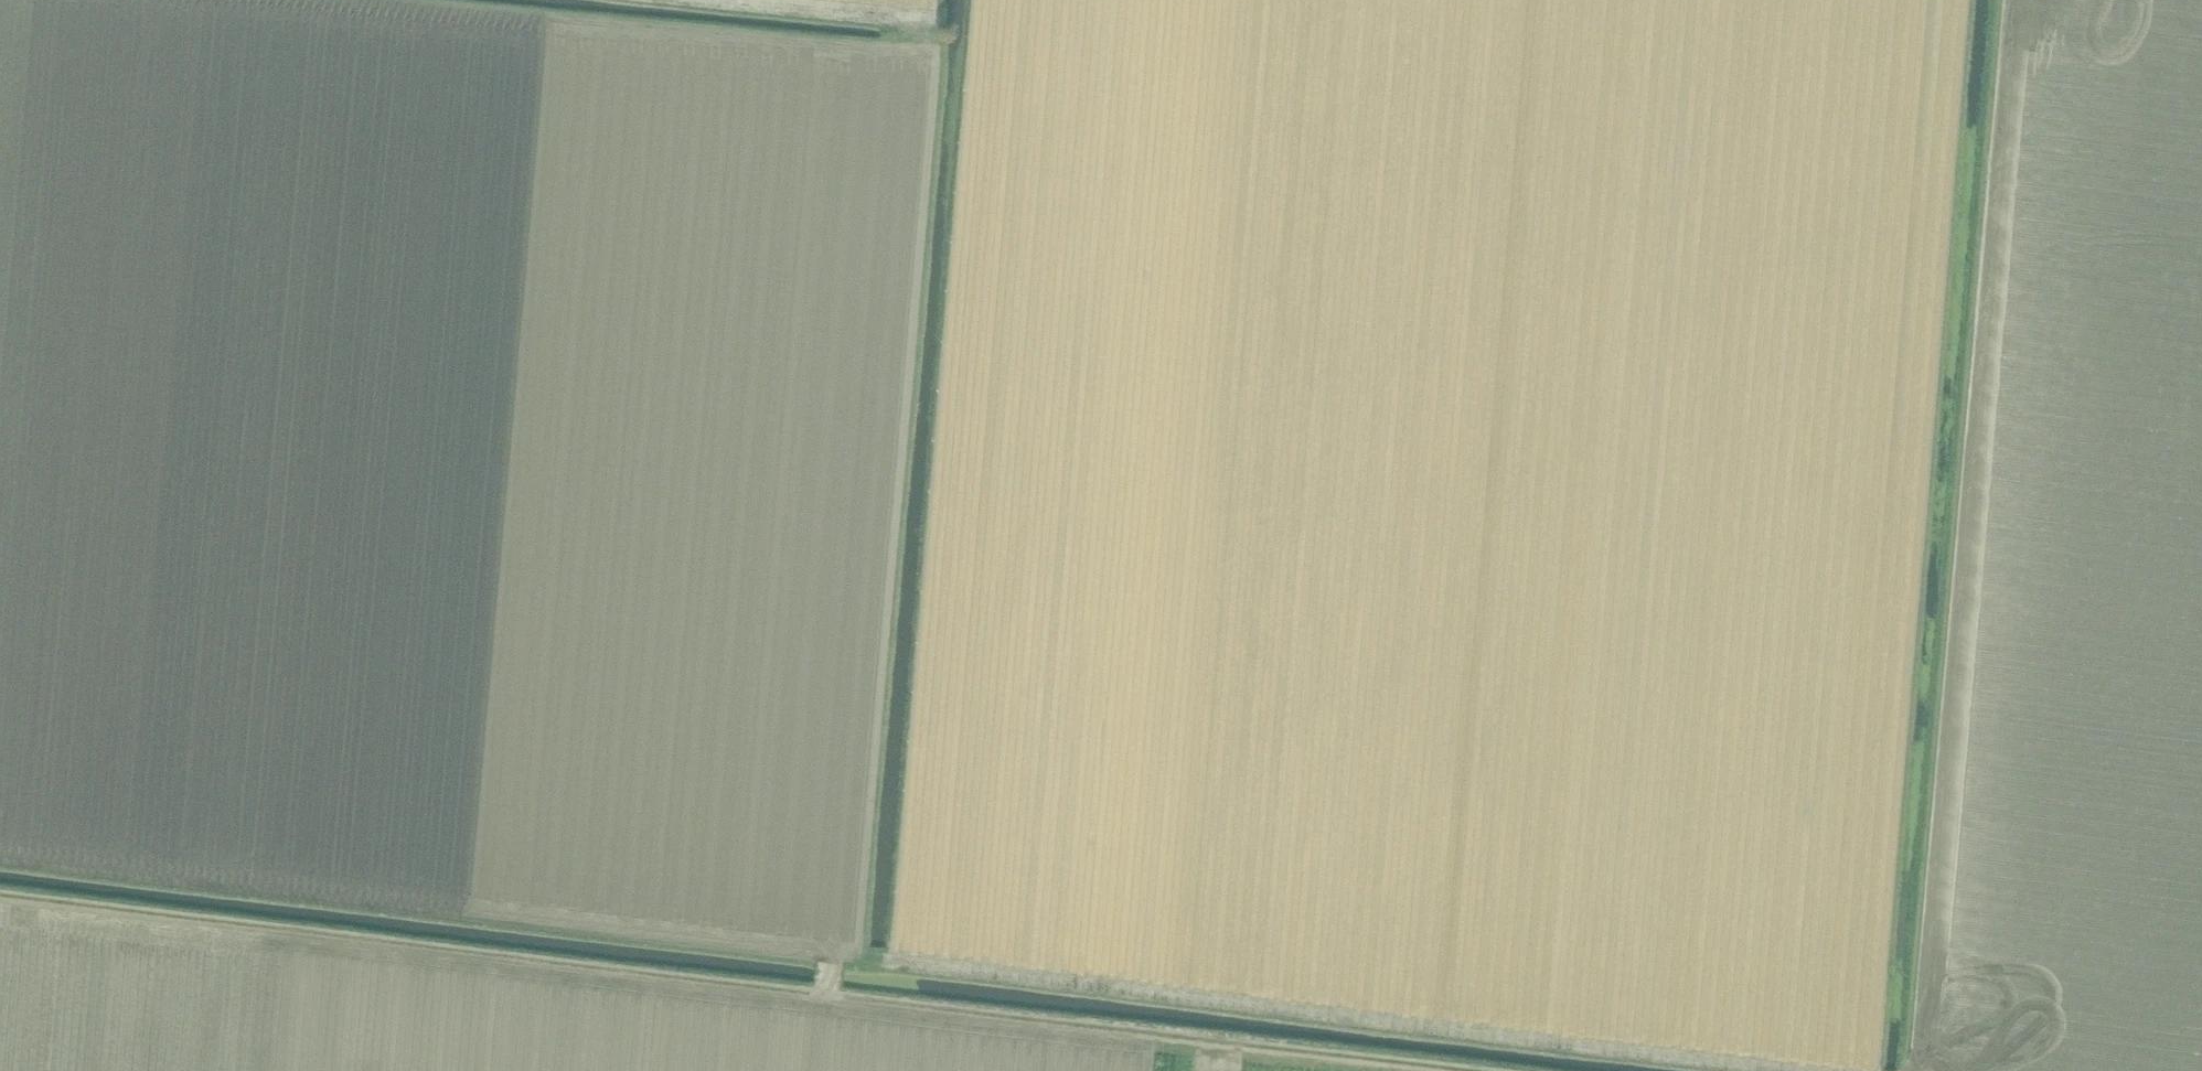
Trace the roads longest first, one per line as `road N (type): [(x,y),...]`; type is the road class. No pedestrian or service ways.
road 1 (track): [(0,895),(829,995)]
road 2 (track): [(829,995),(1463,1070)]

